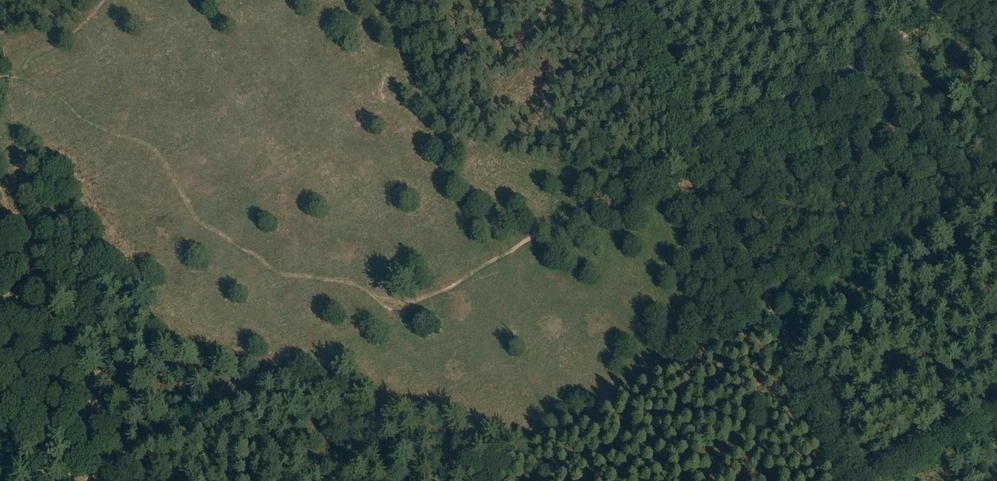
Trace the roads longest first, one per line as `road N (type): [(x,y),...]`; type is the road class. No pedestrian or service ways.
road 1 (track): [(851,480),(857,479),(622,0)]
road 2 (track): [(694,150),(934,22)]
road 3 (track): [(858,480),(996,412)]

